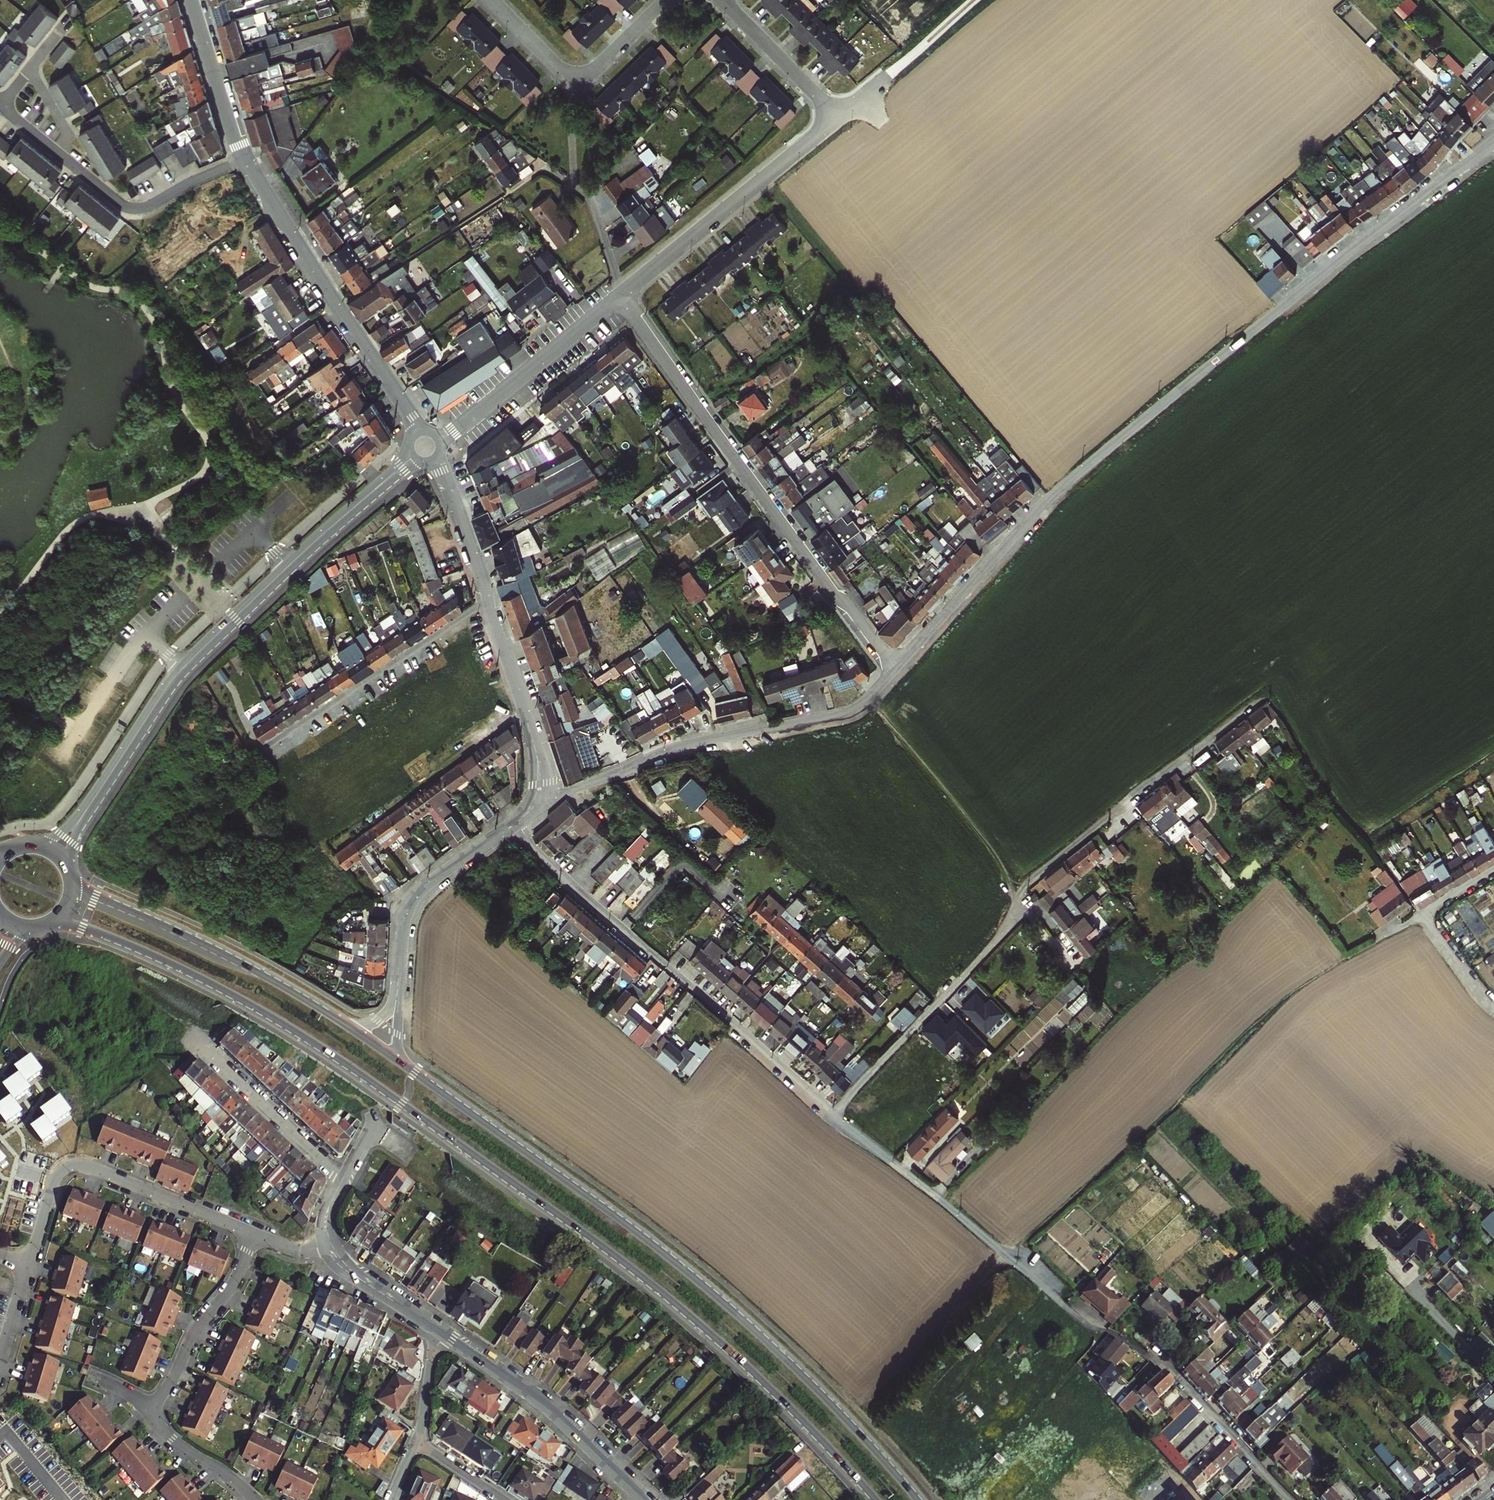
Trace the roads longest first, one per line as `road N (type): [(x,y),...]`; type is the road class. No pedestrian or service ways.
road 1 (primary): [(42,927),(78,929),(146,953),(326,1051),(652,1285),(775,1395),(875,1499)]
road 2 (unclassified): [(898,668),(1065,485),(1493,144)]
road 3 (primary): [(918,1499),(713,1294),(399,1063)]
road 4 (residential): [(1265,695),(1029,880),(992,946),(833,1113)]
road 5 (residential): [(833,1113),(1082,1319),(1163,1364),(1291,1499)]
road 6 (tertiary): [(425,447),(182,668),(101,790)]
road 7 (residential): [(898,668),(620,296)]
road 8 (track): [(1344,958),(1276,1005),(1011,1257)]
road 9 (residential): [(513,825),(833,1113)]
road 10 (unclassified): [(534,802),(689,743),(850,711),(898,668)]
road 11 (tertiary): [(425,447),(245,158)]
road 12 (primary): [(353,1030),(238,961),(71,878)]
road 13 (residential): [(253,1235),(76,1166),(54,1184),(29,1266)]
road 14 (residential): [(245,158),(150,208),(123,207),(0,108)]
road 15 (residential): [(620,296),(843,117)]
road 16 (residential): [(490,602),(259,748)]
road 17 (residential): [(643,1499),(534,1397),(436,1329)]
road 18 (residential): [(425,447),(620,296)]
road 19 (residential): [(496,0),(571,79),(589,77),(673,0)]
road 20 (residential): [(396,999),(410,901),(513,825)]
road 21 (residential): [(620,296),(592,200),(501,131)]
road 22 (residential): [(534,802),(539,760),(490,602)]
road 23 (residential): [(253,1235),(230,1291),(150,1411)]
road 24 (track): [(881,1398),(1011,1257)]
road 25 (residential): [(343,1180),(207,1048)]
road 26 (residential): [(490,602),(443,470),(425,447)]
road 27 (residential): [(843,117),(722,0)]
road 28 (tertiary): [(245,158),(192,0)]
road 29 (residential): [(150,1411),(181,1447),(255,1499)]
road 30 (residential): [(436,1329),(346,1268),(329,1246)]
road 31 (residential): [(436,1329),(421,1449)]

